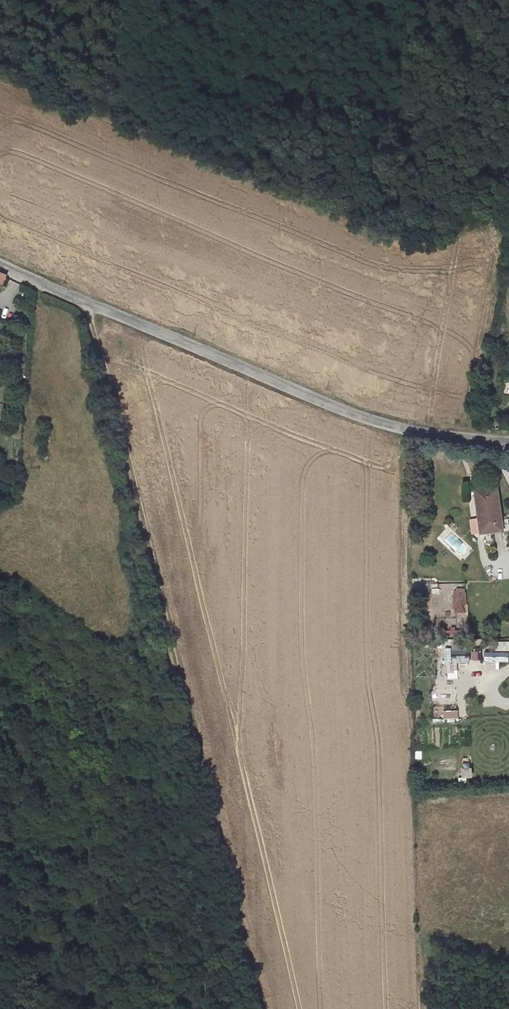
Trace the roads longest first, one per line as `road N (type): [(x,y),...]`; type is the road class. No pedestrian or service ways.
road 1 (track): [(258,1008),(87,304)]
road 2 (unclassified): [(508,440),(381,423),(0,263)]

